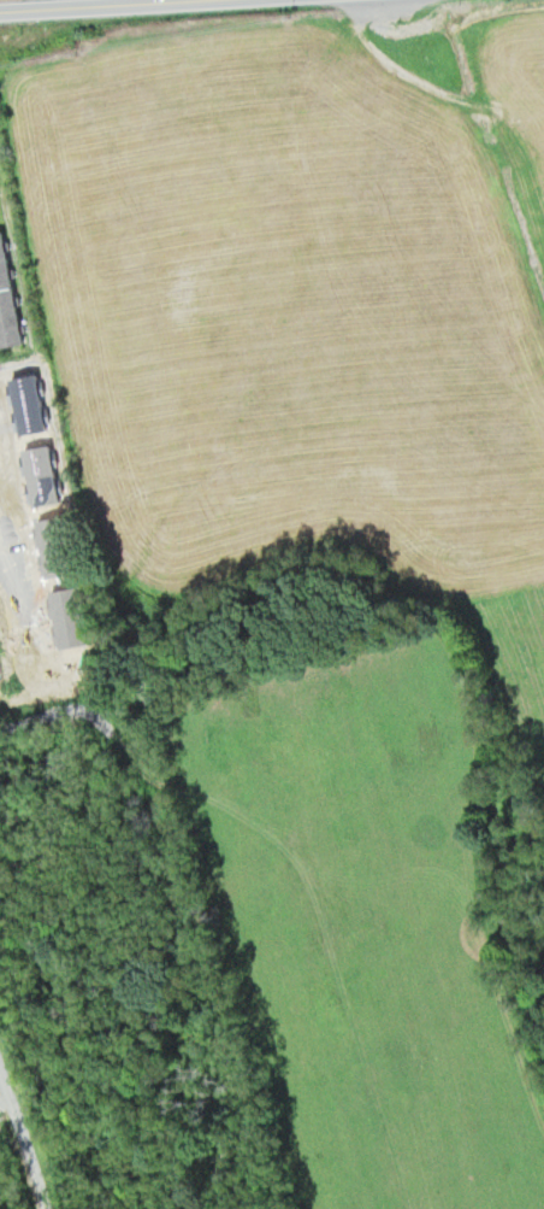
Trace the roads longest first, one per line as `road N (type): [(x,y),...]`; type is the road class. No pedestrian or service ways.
road 1 (secondary): [(0,8),(207,0)]

